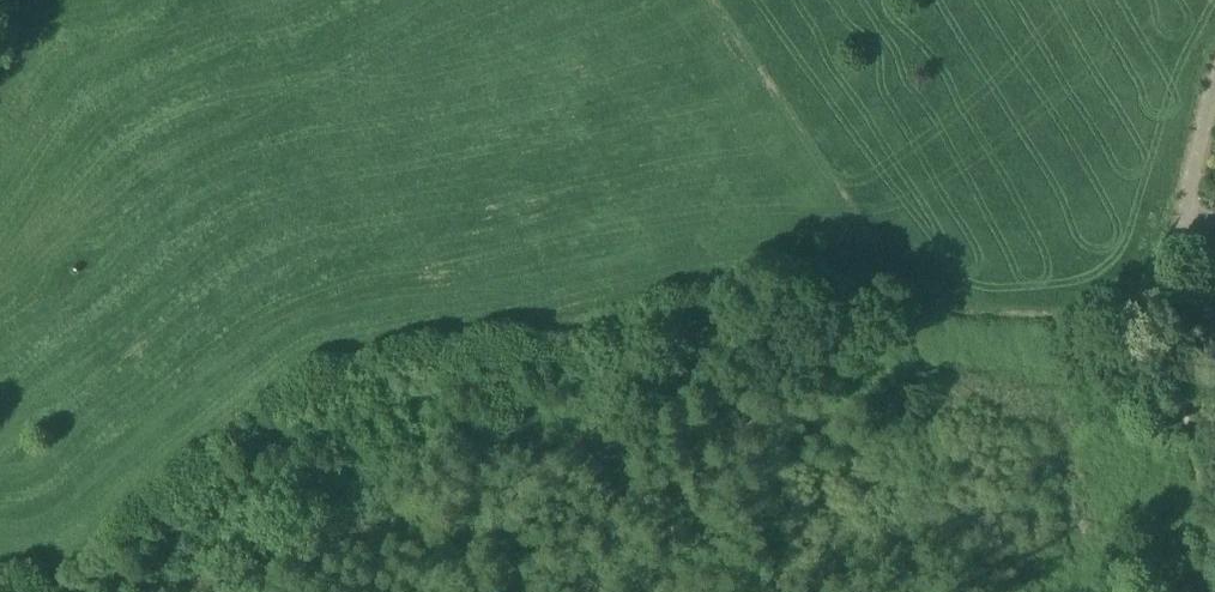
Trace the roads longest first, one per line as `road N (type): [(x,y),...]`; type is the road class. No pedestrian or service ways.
road 1 (unclassified): [(1214,141),(1190,223),(1174,391)]

